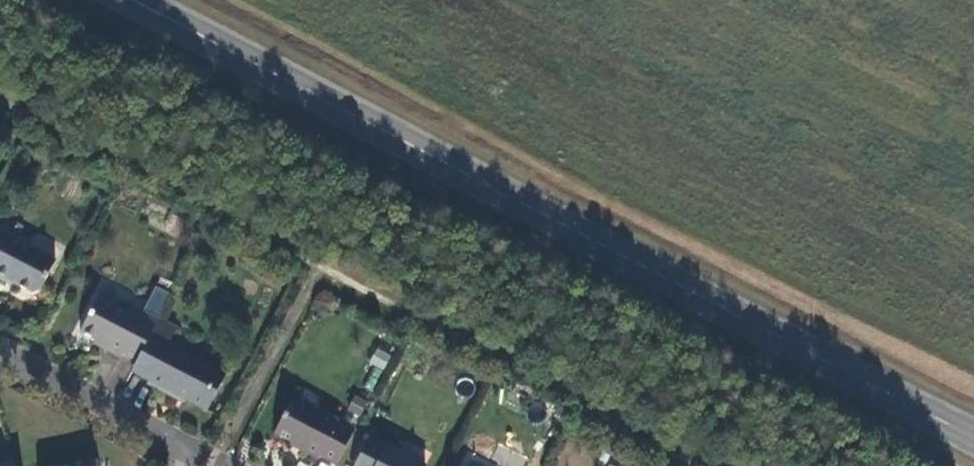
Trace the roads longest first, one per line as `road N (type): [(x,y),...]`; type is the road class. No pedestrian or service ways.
road 1 (primary): [(973,438),(130,0)]
road 2 (residential): [(0,360),(214,454)]

